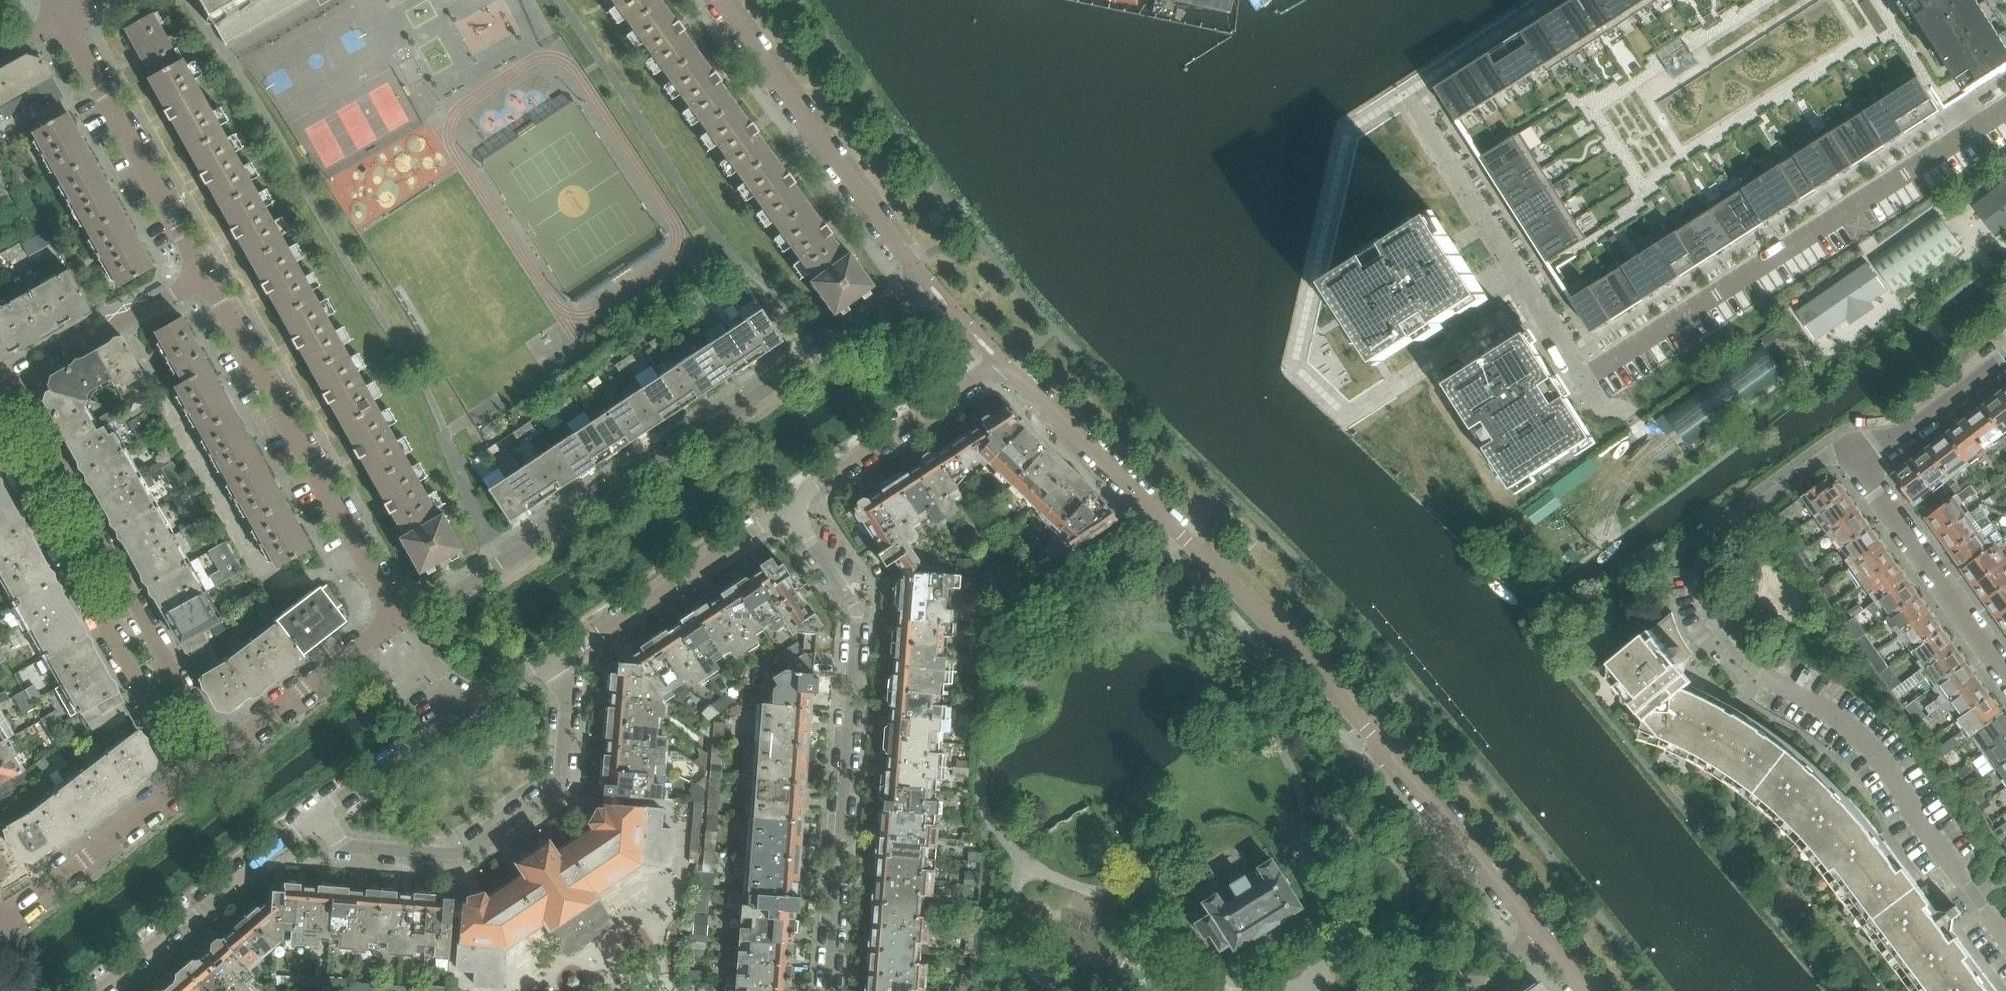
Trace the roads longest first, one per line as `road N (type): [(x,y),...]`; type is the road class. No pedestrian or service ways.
road 1 (residential): [(788,507),(999,361),(1263,616),(1539,932)]
road 2 (residential): [(720,0),(926,282),(439,603),(400,620)]
road 3 (residential): [(1853,457),(1827,457),(1713,544),(1711,601),(1757,668),(1845,722),(1883,758),(2005,936)]
road 4 (residential): [(828,990),(857,612),(788,507)]
road 5 (residential): [(1593,373),(2005,110)]
road 6 (residential): [(219,755),(12,384)]
road 7 (residential): [(556,660),(567,696),(558,785),(467,851),(347,847),(317,812)]
road 8 (residential): [(400,620),(205,276)]
road 9 (residential): [(0,439),(190,776)]
road 10 (residential): [(205,276),(60,18)]
road 11 (residential): [(317,812),(96,990)]
road 12 (residential): [(556,660),(317,812)]
road 13 (residential): [(788,507),(556,660)]
road 14 (residential): [(1853,457),(2005,671)]
road 15 (residential): [(400,620),(219,755)]
road 16 (residential): [(205,276),(12,384)]
road 17 (residential): [(190,776),(21,907)]
road 18 (residential): [(1853,457),(1911,433),(2005,359)]

